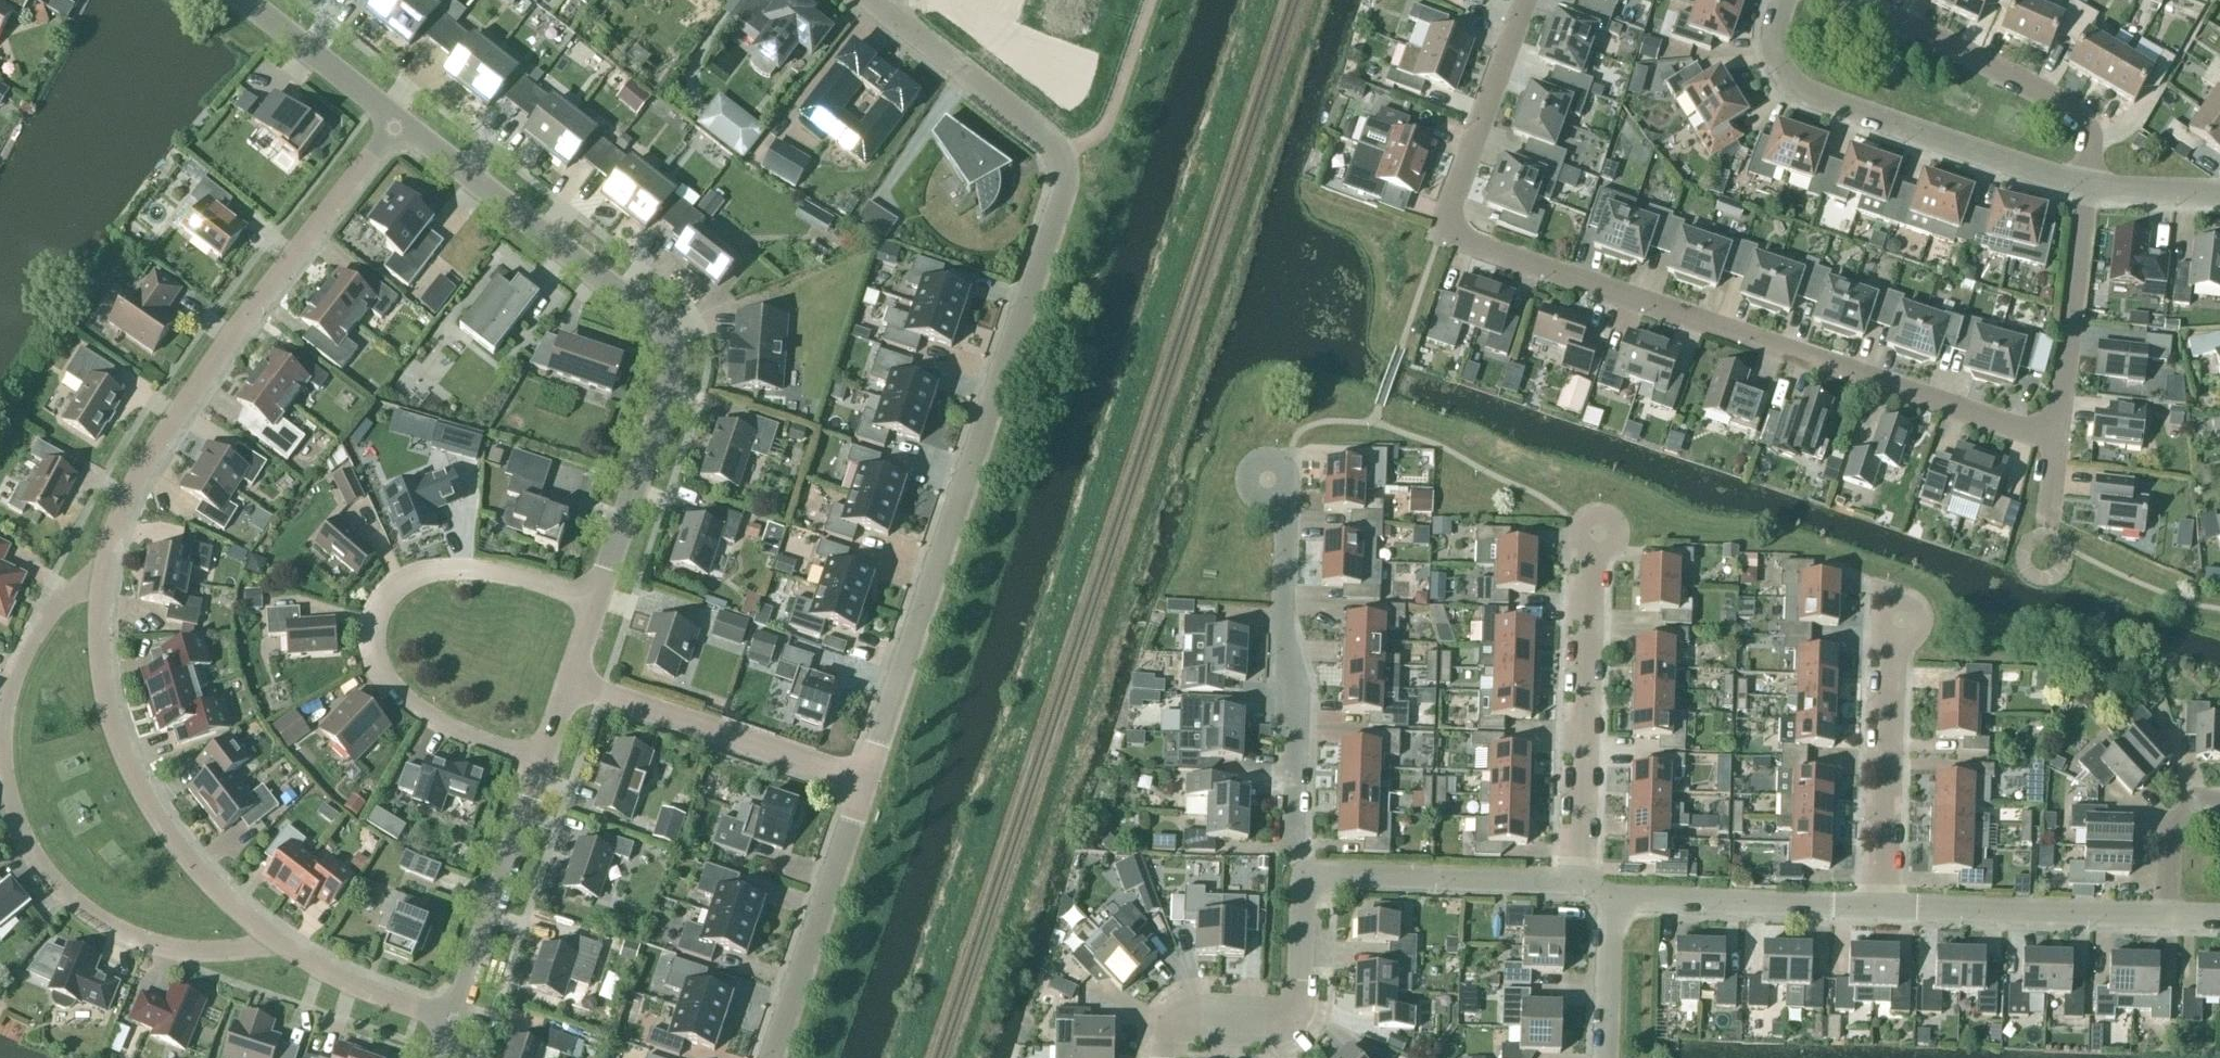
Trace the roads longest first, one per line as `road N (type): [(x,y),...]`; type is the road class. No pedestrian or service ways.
road 1 (residential): [(864,782),(1067,176),(1046,134),(887,12)]
road 2 (residential): [(2056,441),(1465,242),(1449,225),(1450,200),(1527,0)]
road 3 (residential): [(595,601),(672,376),(673,349),(662,327),(398,122)]
road 4 (residential): [(282,943),(213,958),(112,940),(66,908),(17,837),(0,740),(13,685),(58,613),(103,582)]
road 5 (residential): [(103,582),(142,468),(398,122)]
road 6 (residential): [(595,601),(476,566),(401,580),(380,599),(373,629),(386,683),(452,728),(543,762)]
road 7 (residential): [(282,943),(181,853),(121,759),(101,657),(103,582)]
road 8 (residential): [(2088,185),(2018,170),(1789,86),(1775,69),(1774,42),(1788,0)]
road 9 (residential): [(1307,878),(1291,849),(1291,662),(1278,624),(1283,521),(1267,480)]
road 10 (residential): [(1580,886),(1598,535)]
road 11 (residential): [(2088,185),(2092,147),(2077,116),(1837,0)]
road 12 (residential): [(864,782),(570,682)]
road 13 (residential): [(1162,1057),(1173,1022),(1200,1015),(1296,1020),(1307,878)]
road 14 (residential): [(1885,910),(1896,609)]
road 15 (residential): [(771,1057),(864,782)]
road 16 (residential): [(2171,916),(1885,910)]
road 17 (residential): [(1885,910),(1608,896)]
road 18 (residential): [(1580,886),(1307,878)]
road 19 (residential): [(455,1016),(543,762)]
road 20 (residential): [(2056,441),(2088,185)]
road 21 (residential): [(398,122),(243,0)]
road 22 (residential): [(455,1016),(330,974),(282,943)]
road 23 (residential): [(1608,896),(1600,1057)]
road 24 (residential): [(2219,804),(2201,802),(2173,829),(2171,916)]
road 25 (residential): [(2219,191),(2088,185)]

